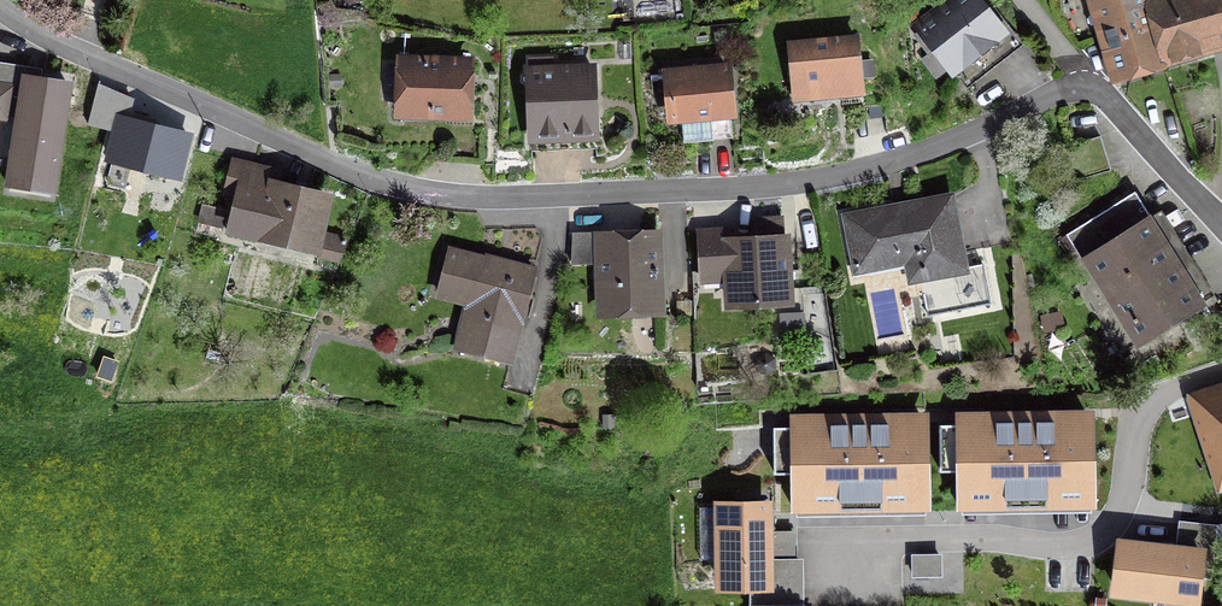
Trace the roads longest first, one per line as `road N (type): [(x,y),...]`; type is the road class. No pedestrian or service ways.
road 1 (residential): [(0,4),(63,42),(360,175),(481,198),(716,190),(845,175),(922,153),(1091,81)]
road 2 (unclassified): [(1221,371),(1148,402),(1118,517),(1081,547),(808,542)]
road 3 (unclassified): [(1091,81),(1221,218)]

